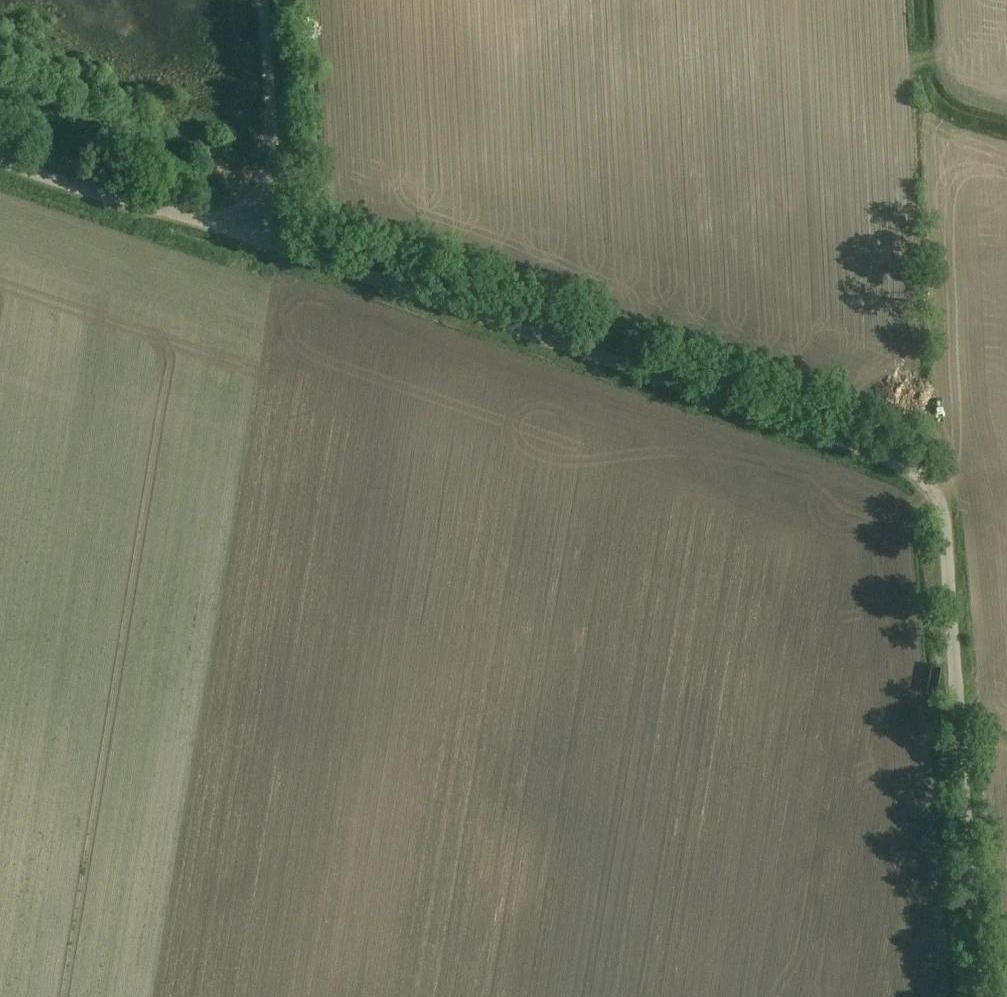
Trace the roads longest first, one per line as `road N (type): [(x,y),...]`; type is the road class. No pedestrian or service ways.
road 1 (unclassified): [(980,996),(946,531),(936,490),(911,467),(256,239)]
road 2 (unclassified): [(256,239),(0,160)]
road 3 (unclassified): [(256,239),(274,149),(265,0)]

